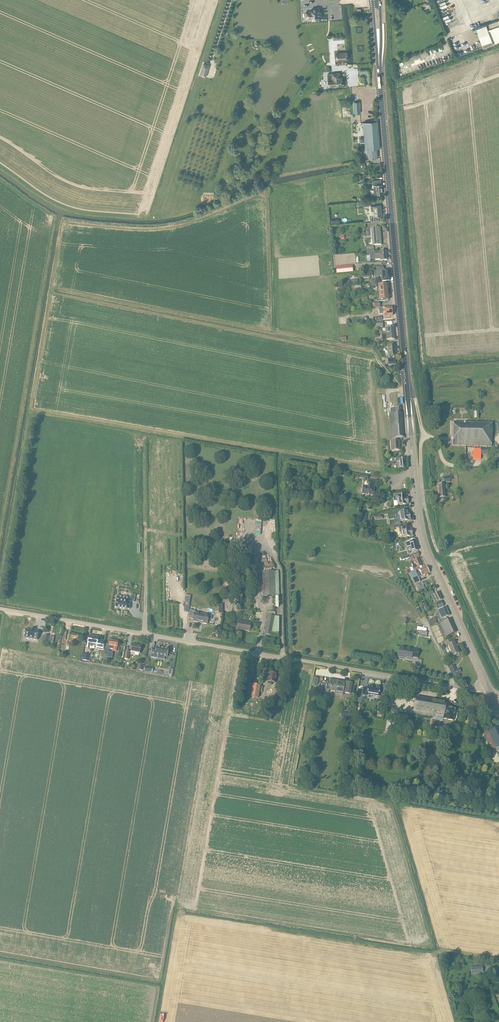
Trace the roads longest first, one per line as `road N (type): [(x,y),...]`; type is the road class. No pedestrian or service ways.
road 1 (secondary): [(486,685),(419,521),(378,52)]
road 2 (track): [(407,395),(370,350),(53,286),(31,417)]
road 3 (residential): [(0,609),(454,686),(486,685)]
road 4 (track): [(423,617),(403,581),(285,560),(283,459),(352,470)]
road 5 (track): [(0,542),(55,219)]
road 6 (track): [(273,931),(498,958)]
road 7 (track): [(145,613),(143,436)]

